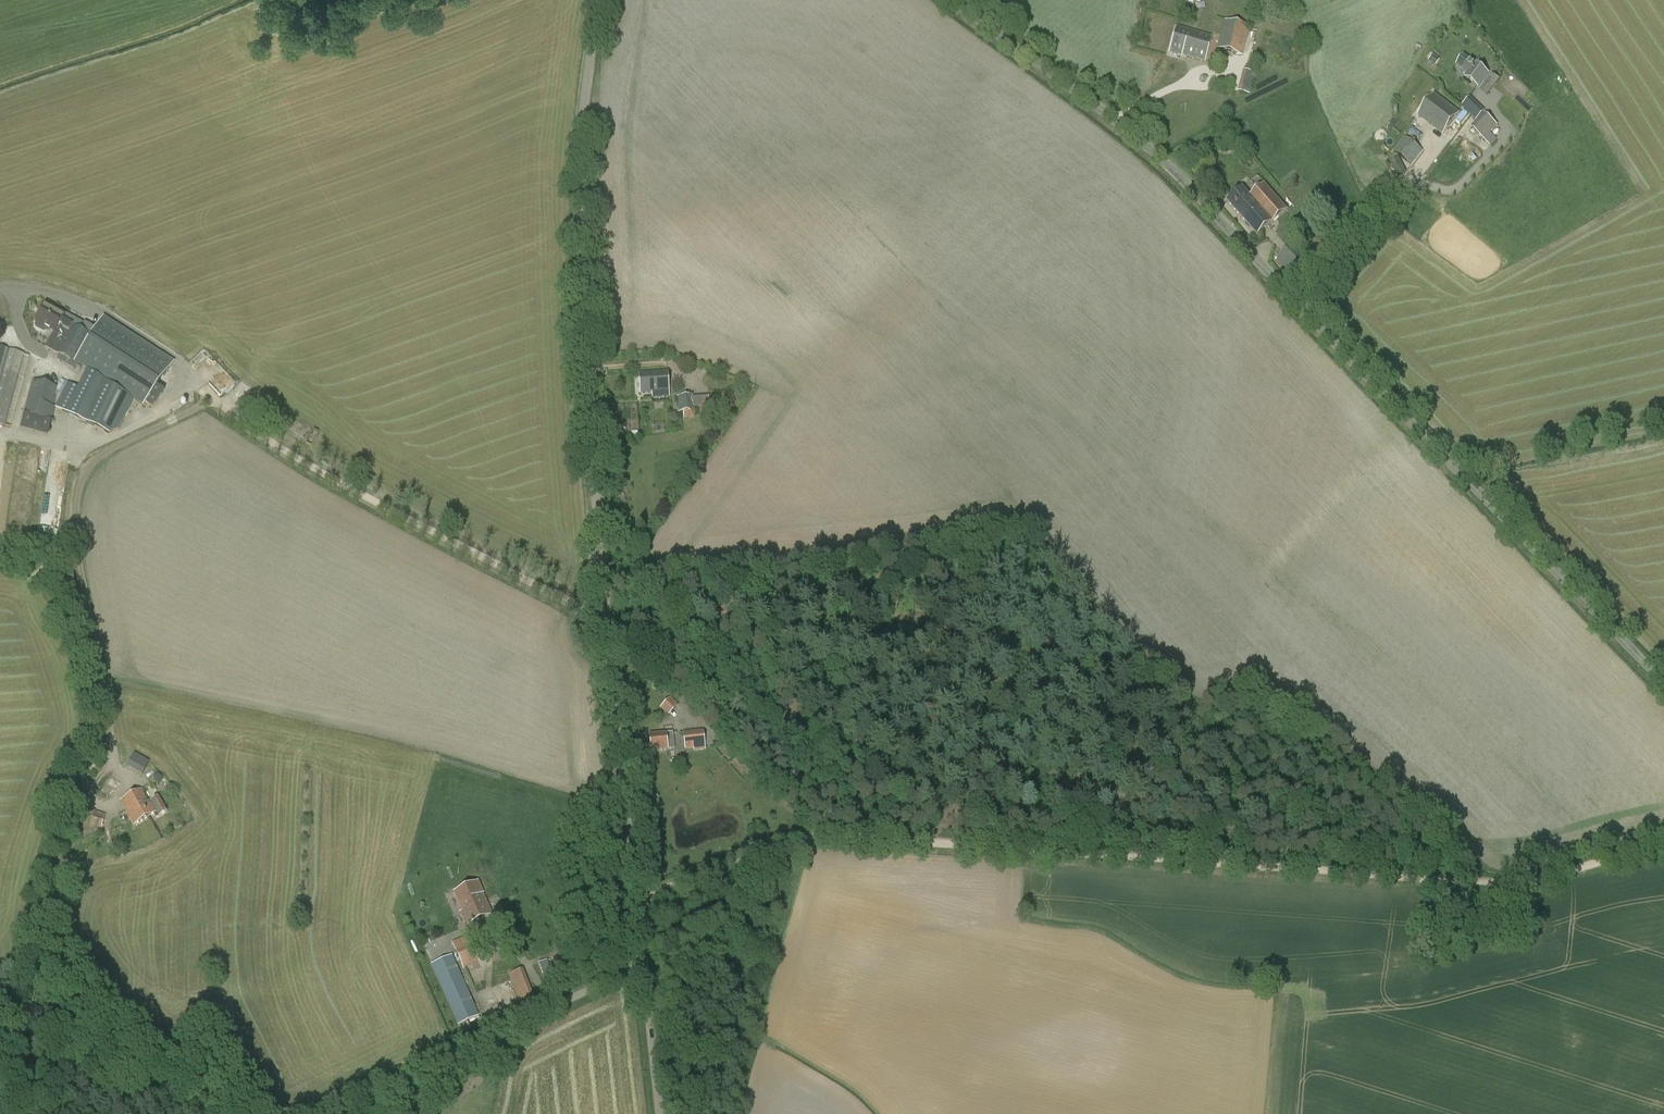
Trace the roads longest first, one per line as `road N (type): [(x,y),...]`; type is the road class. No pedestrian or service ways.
road 1 (tertiary): [(953,0),(1157,155),(1663,682)]
road 2 (unclassified): [(113,762),(76,547),(80,482),(105,451),(203,403),(212,401),(308,465),(413,521),(589,609),(603,609)]
road 3 (track): [(1663,848),(1494,883),(845,836)]
road 4 (unclassified): [(603,609),(580,175),(600,0)]
road 5 (unclassified): [(642,963),(603,609)]
road 6 (unclassified): [(329,1113),(642,963)]
road 7 (track): [(636,899),(773,846),(845,836)]
road 8 (unclassified): [(660,1113),(642,963)]

